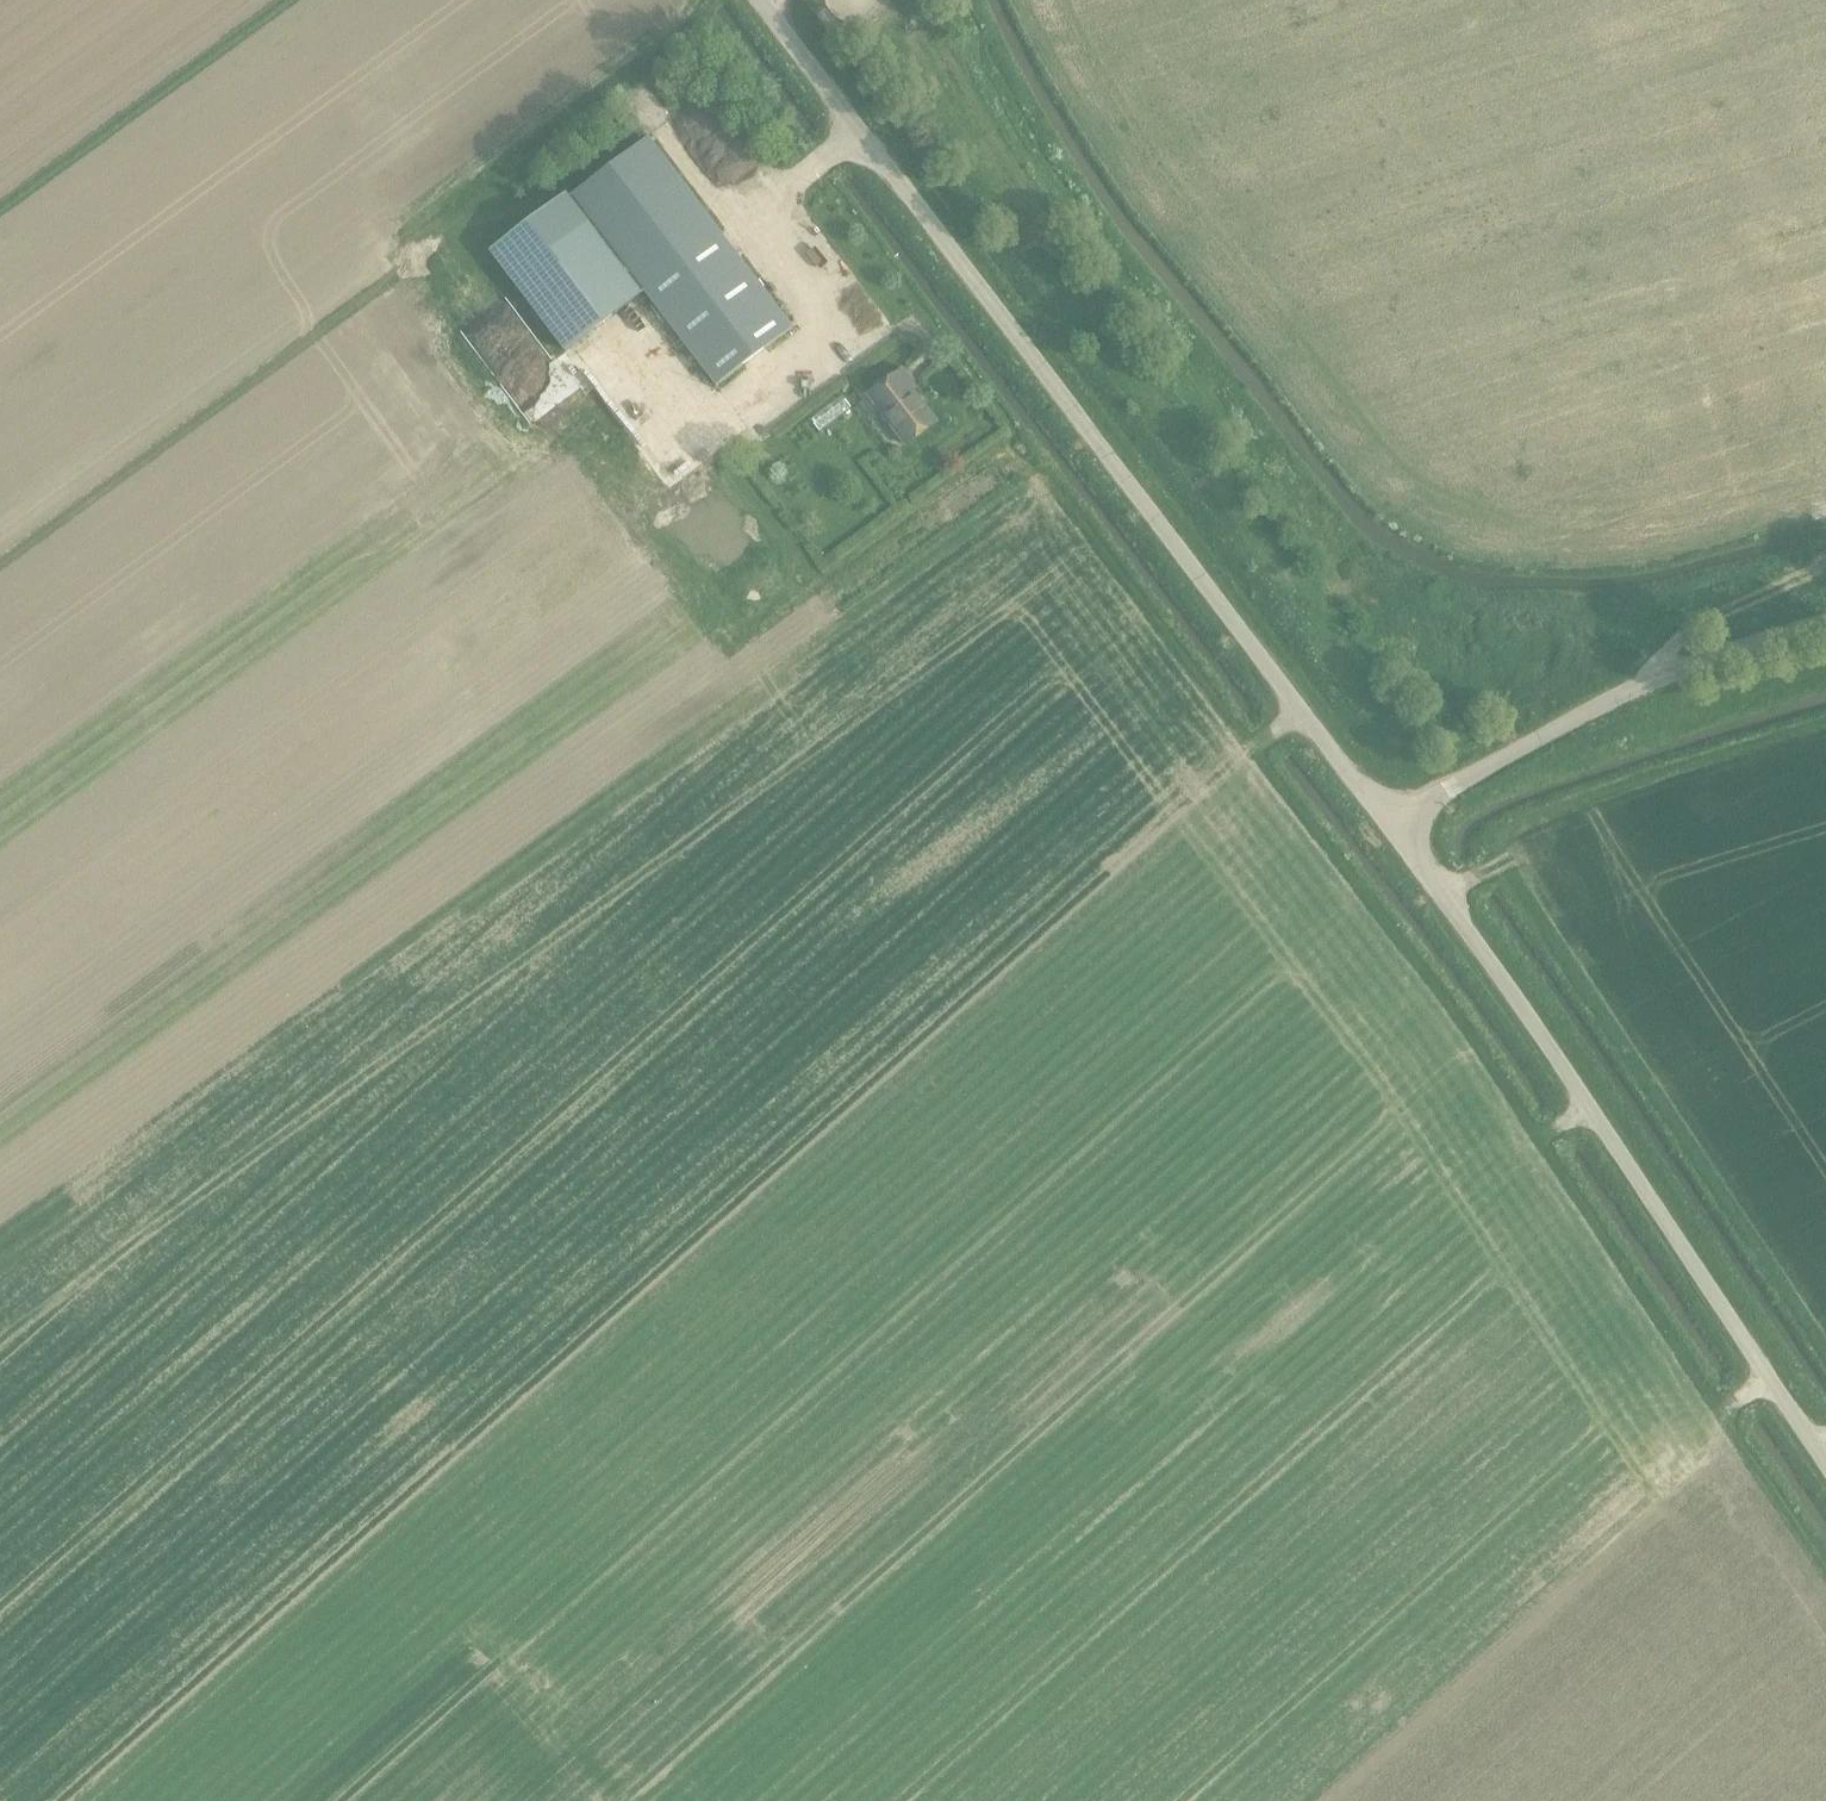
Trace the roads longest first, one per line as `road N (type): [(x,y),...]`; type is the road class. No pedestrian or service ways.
road 1 (unclassified): [(1396,831),(765,0)]
road 2 (unclassified): [(1825,1461),(1607,1129),(1396,831)]
road 3 (unclassified): [(1396,831),(1497,763),(1643,686),(1825,618)]

